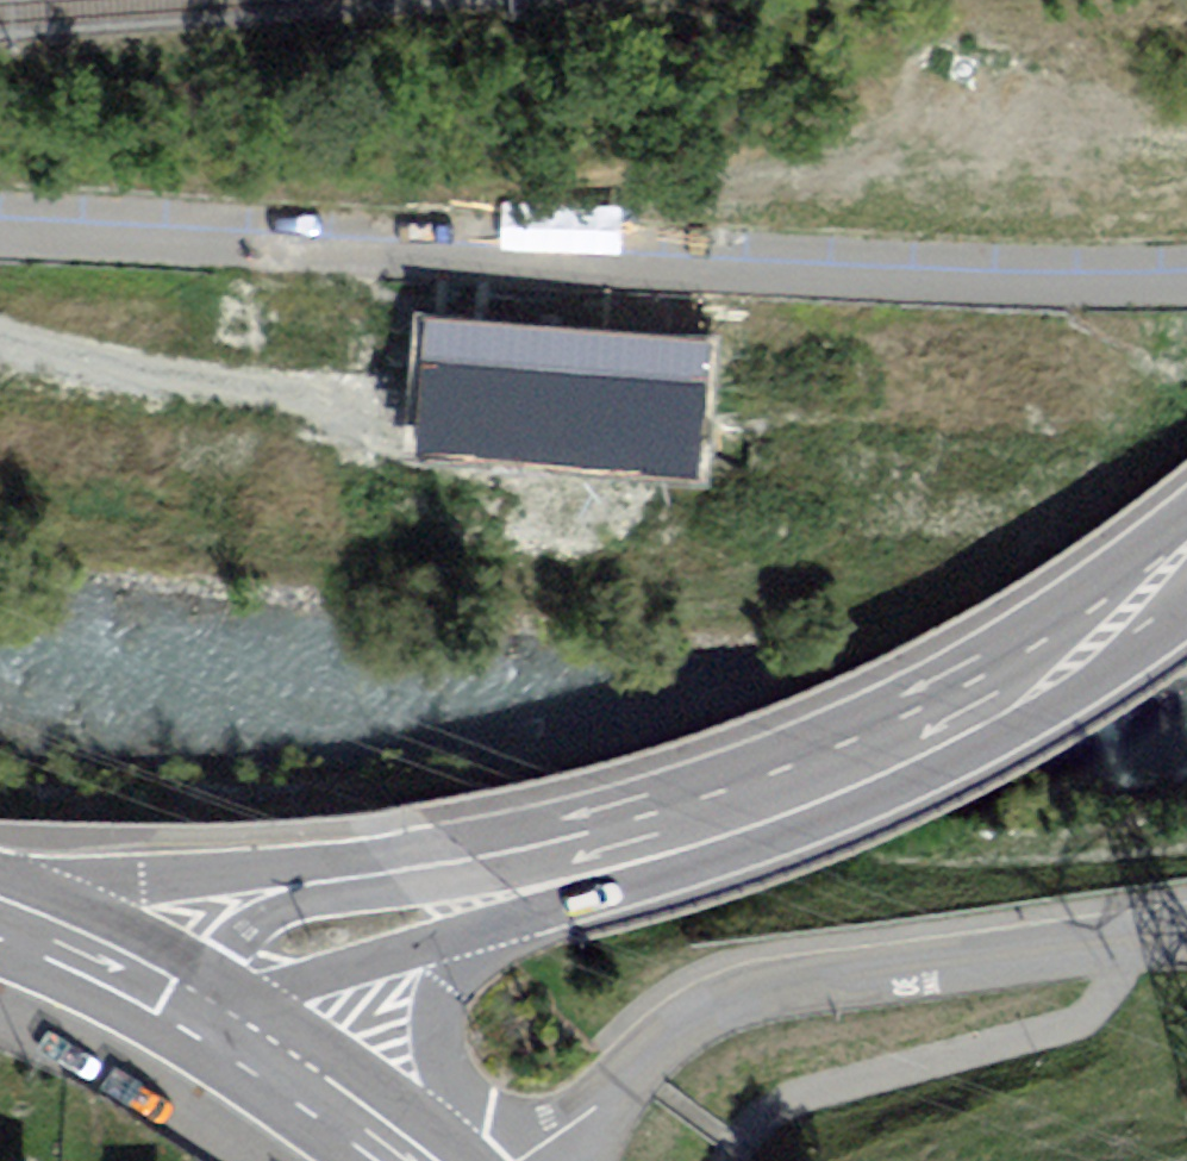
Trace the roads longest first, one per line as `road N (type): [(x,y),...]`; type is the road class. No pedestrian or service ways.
road 1 (unclassified): [(1186,287),(1077,291),(0,235)]
road 2 (secondary): [(1186,514),(1013,636),(886,705),(621,808),(360,876)]
road 3 (secondary): [(411,960),(875,803),(1068,701),(1186,614)]
road 4 (residential): [(527,1160),(607,1100),(690,1021),(747,997),(1186,933)]
road 5 (track): [(372,427),(281,390),(128,369),(0,338)]
road 6 (primary): [(147,935),(138,978),(143,1022),(162,1062),(193,1094),(232,1115),(275,1122),(319,1115),(358,1095)]
road 7 (primary): [(360,876),(315,853),(264,848),(215,861),(174,892),(147,935)]
road 8 (primary): [(358,1095),(393,1057),(411,1010),(411,960)]
road 9 (primary): [(147,935),(0,903)]

